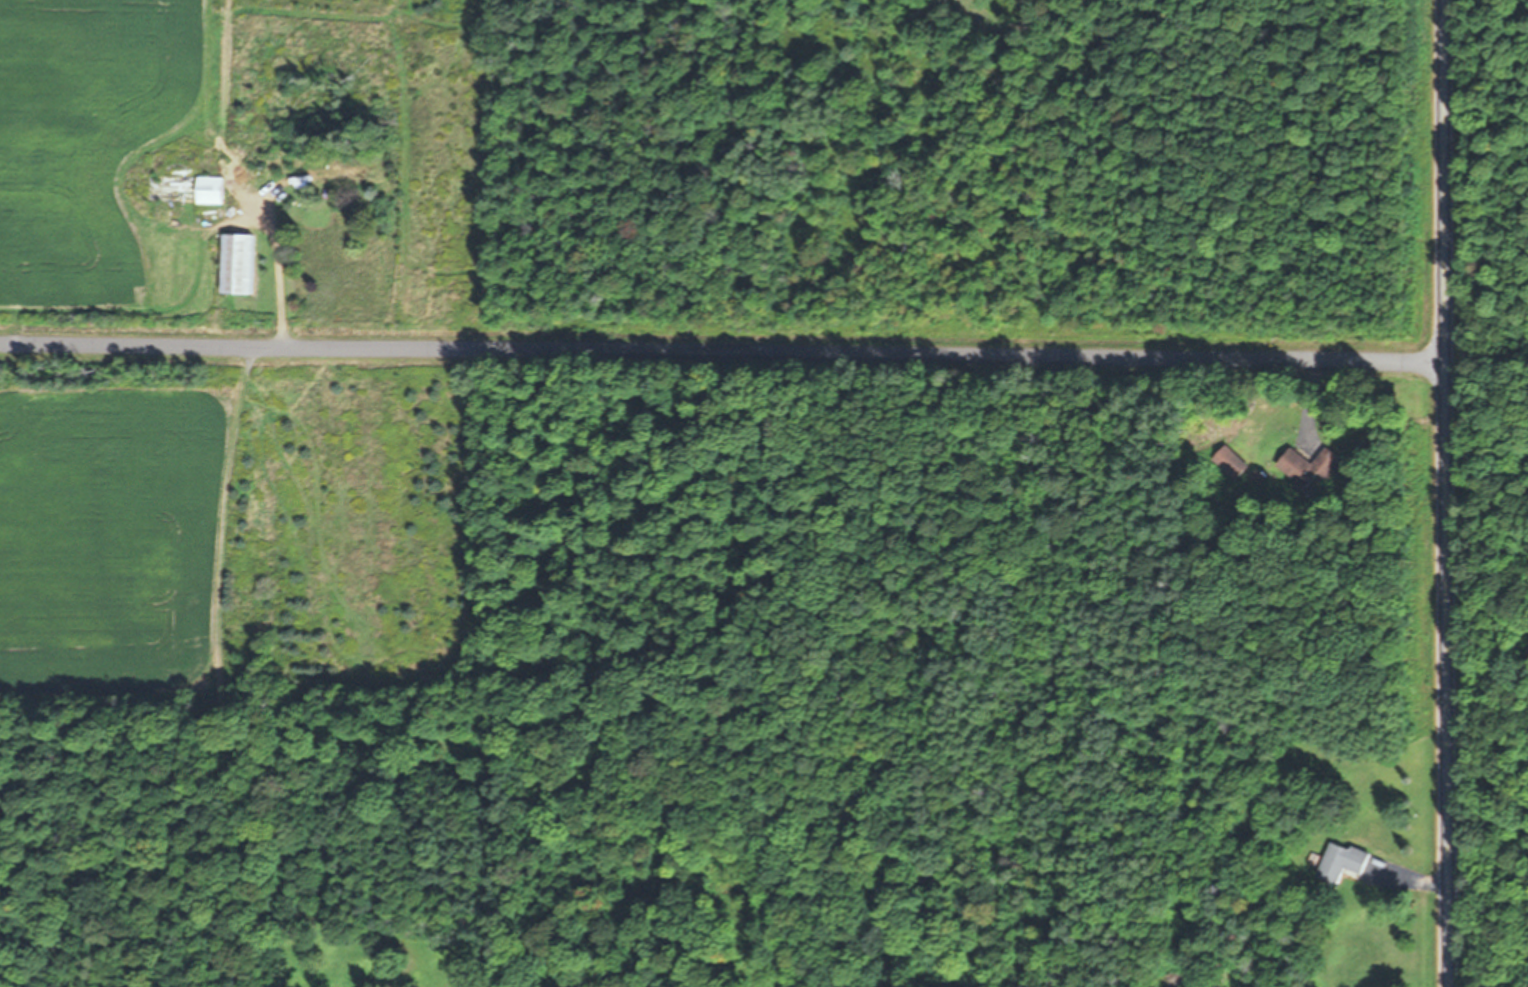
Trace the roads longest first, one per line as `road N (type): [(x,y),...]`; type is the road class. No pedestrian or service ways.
road 1 (residential): [(0,342),(1445,364)]
road 2 (secondary): [(1448,986),(1443,0)]

